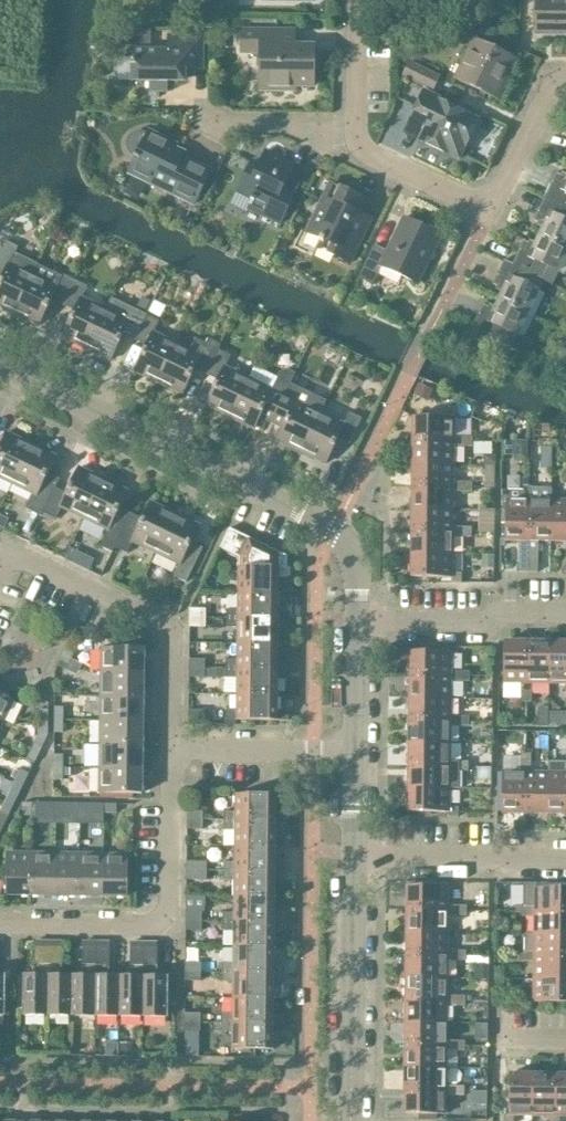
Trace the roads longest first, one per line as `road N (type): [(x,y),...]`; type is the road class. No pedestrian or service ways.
road 1 (residential): [(356,622),(357,572),(335,530),(0,369)]
road 2 (residential): [(360,0),(357,146),(489,211),(554,80),(565,80)]
road 3 (residential): [(0,923),(152,926),(162,917),(169,904),(170,750)]
road 4 (residential): [(170,750),(171,631),(19,558),(0,565)]
road 5 (residential): [(349,1120),(354,857)]
road 6 (residential): [(356,622),(484,624),(505,612),(565,612)]
road 7 (residential): [(565,859),(354,857)]
road 8 (residential): [(170,750),(356,753)]
road 9 (residential): [(356,753),(356,622)]

